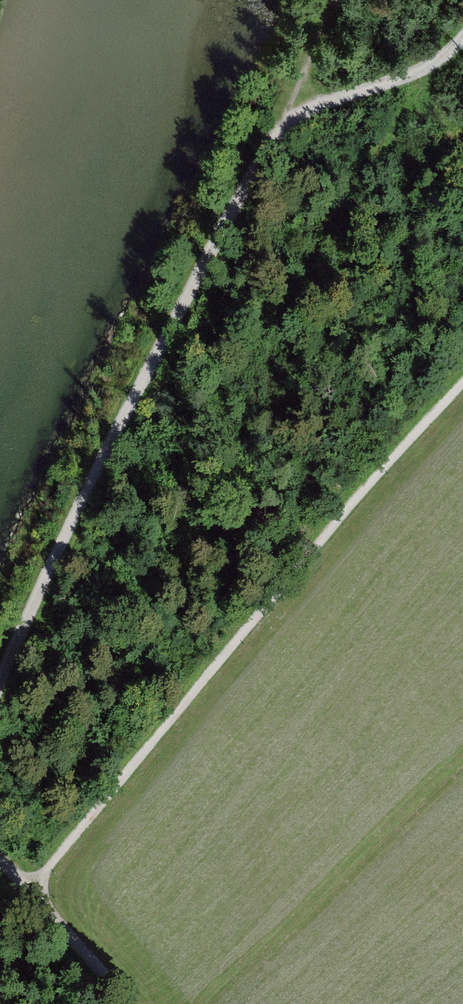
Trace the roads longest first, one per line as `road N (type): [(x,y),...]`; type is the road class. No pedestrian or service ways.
road 1 (track): [(462,36),(427,65),(308,111),(269,148),(90,485),(0,688)]
road 2 (track): [(0,862),(34,887),(132,1003)]

